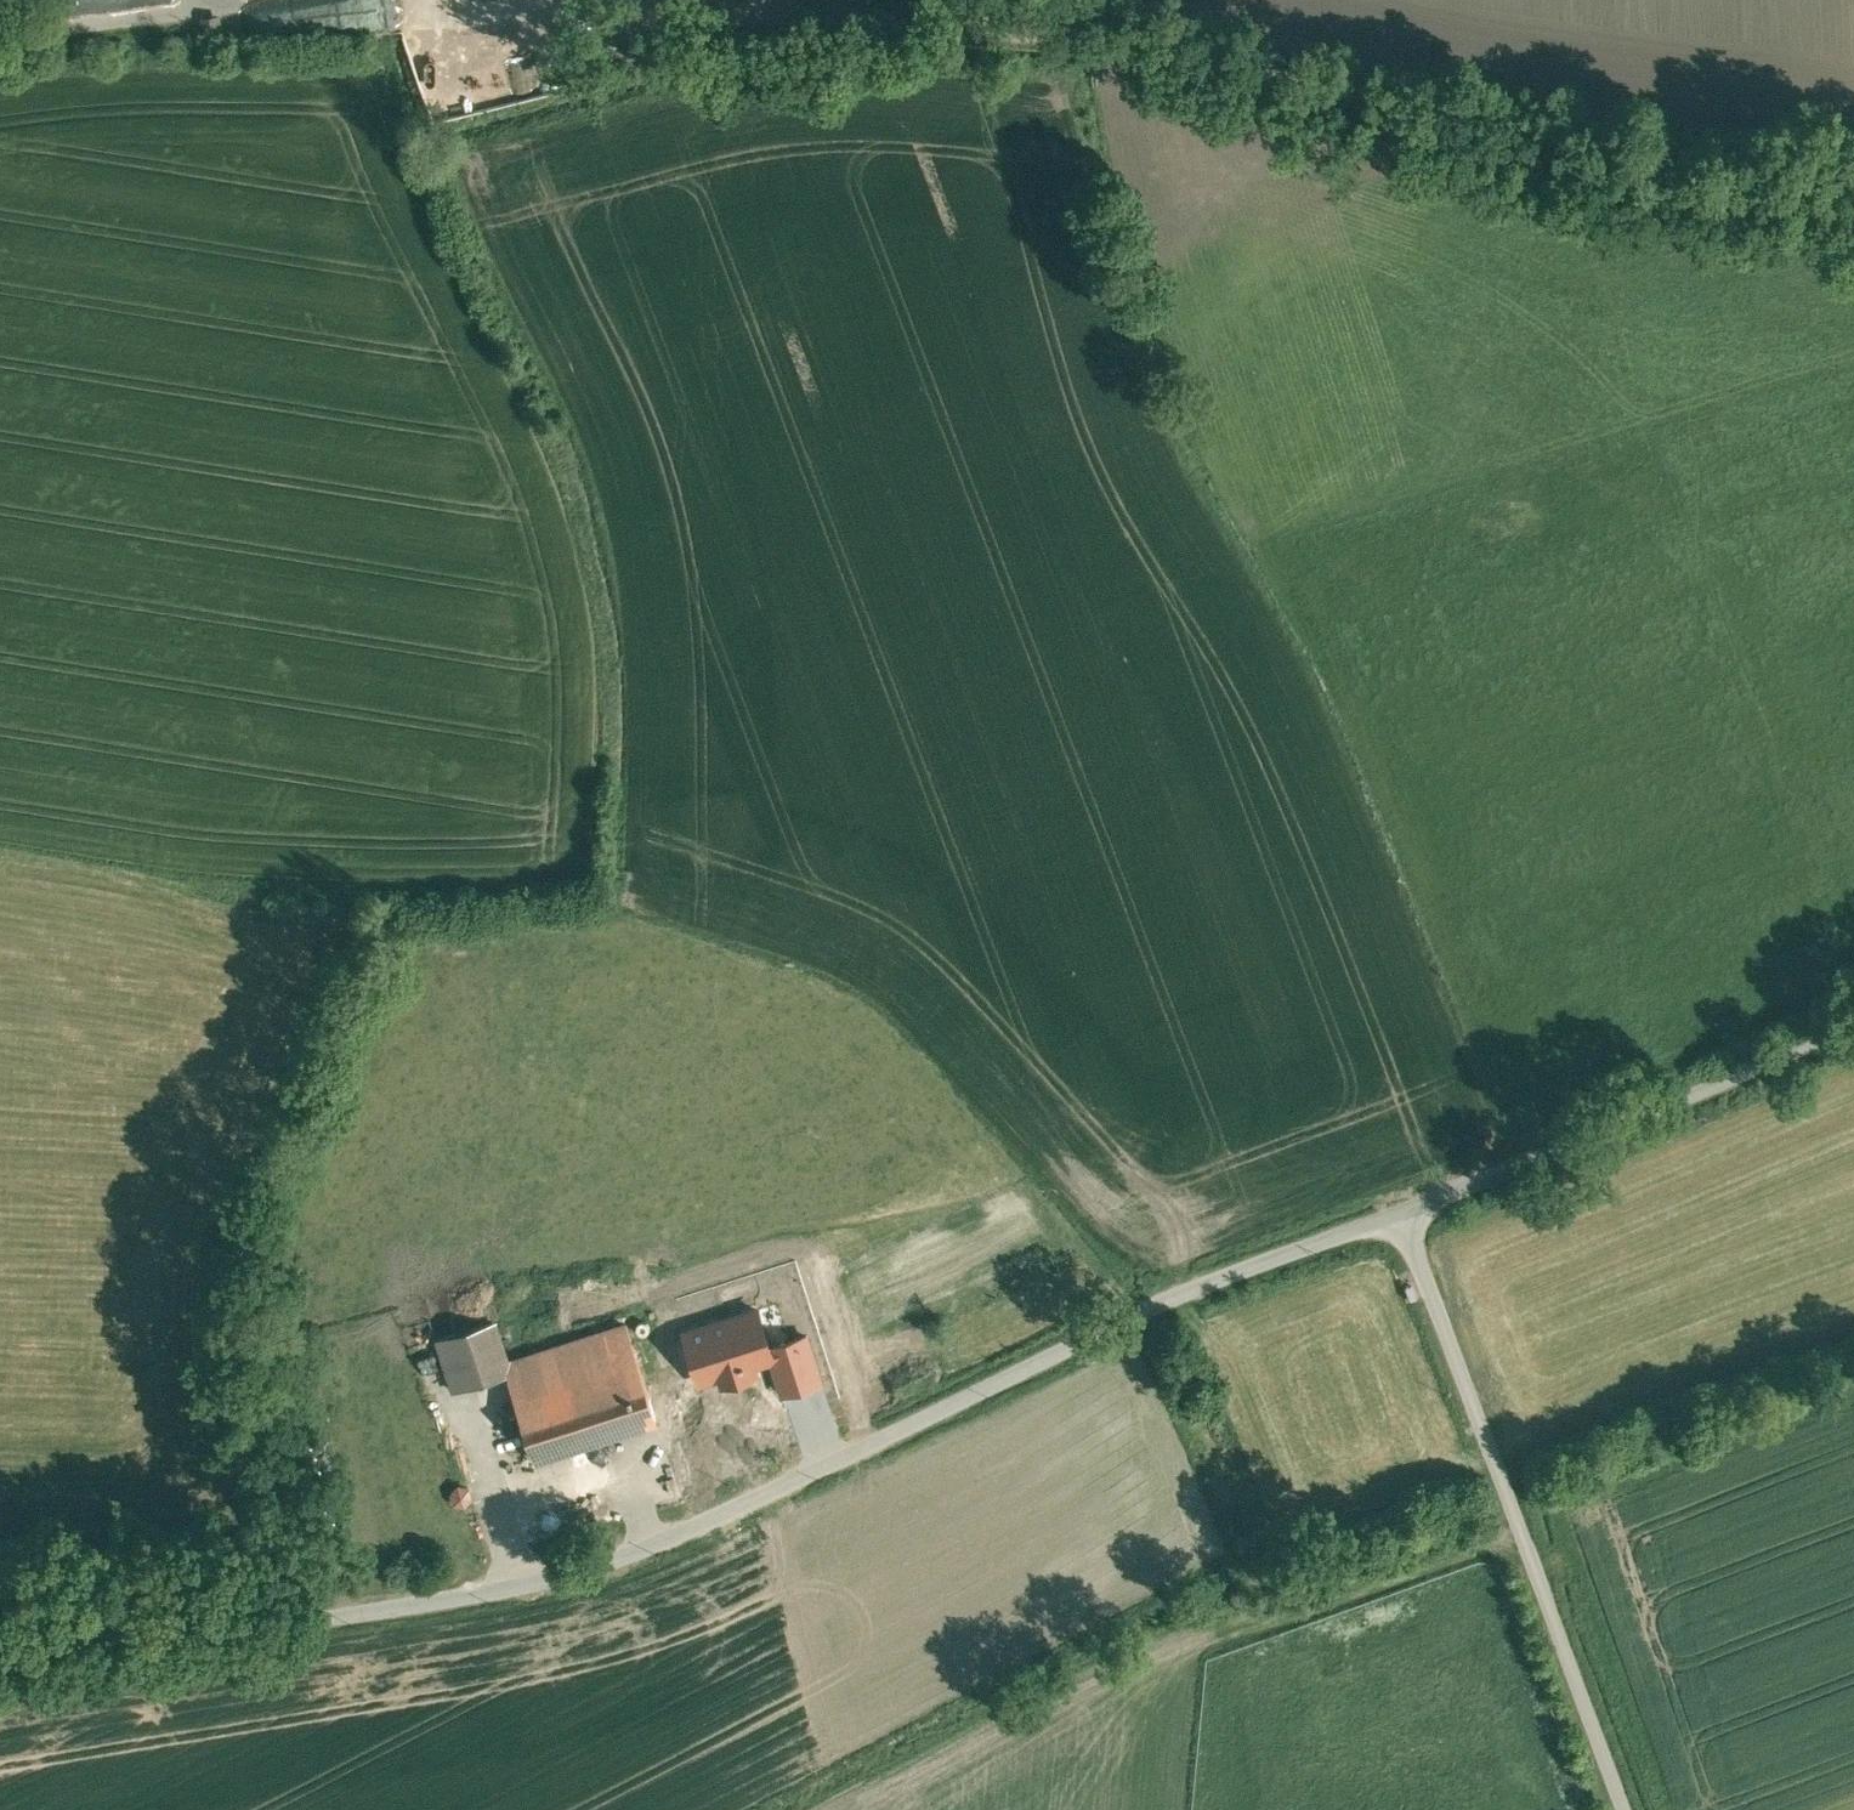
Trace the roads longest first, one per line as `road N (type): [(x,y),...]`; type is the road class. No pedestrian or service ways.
road 1 (unclassified): [(0,1666),(431,1588),(635,1539),(1086,1321),(1391,1207)]
road 2 (unclassified): [(1391,1207),(1621,1809)]
road 3 (unclassified): [(1391,1207),(1853,1011)]

